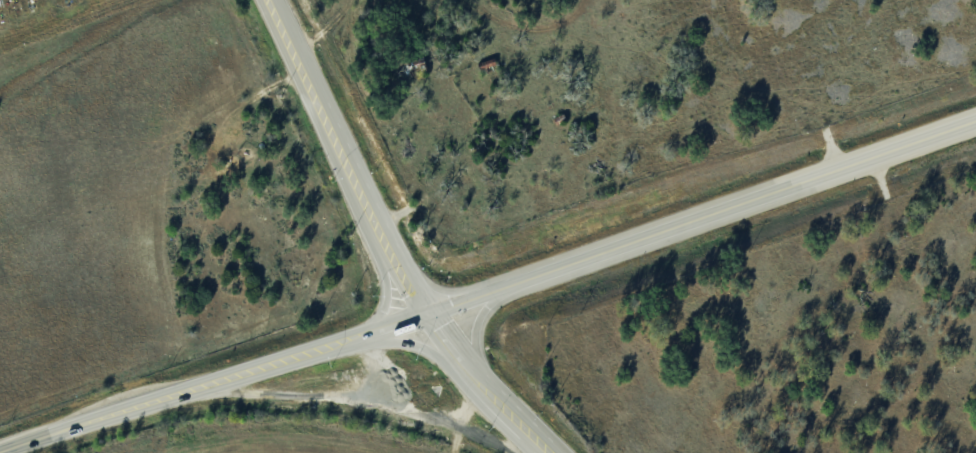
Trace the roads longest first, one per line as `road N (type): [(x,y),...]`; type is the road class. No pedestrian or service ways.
road 1 (primary): [(424,311),(975,118)]
road 2 (primary): [(0,451),(424,311)]
road 3 (secondary): [(424,311),(316,103)]
road 4 (secondary): [(547,452),(424,311)]
road 5 (primary): [(341,340),(416,343),(474,375)]
road 6 (primary): [(485,389),(474,330),(484,306),(513,280)]

